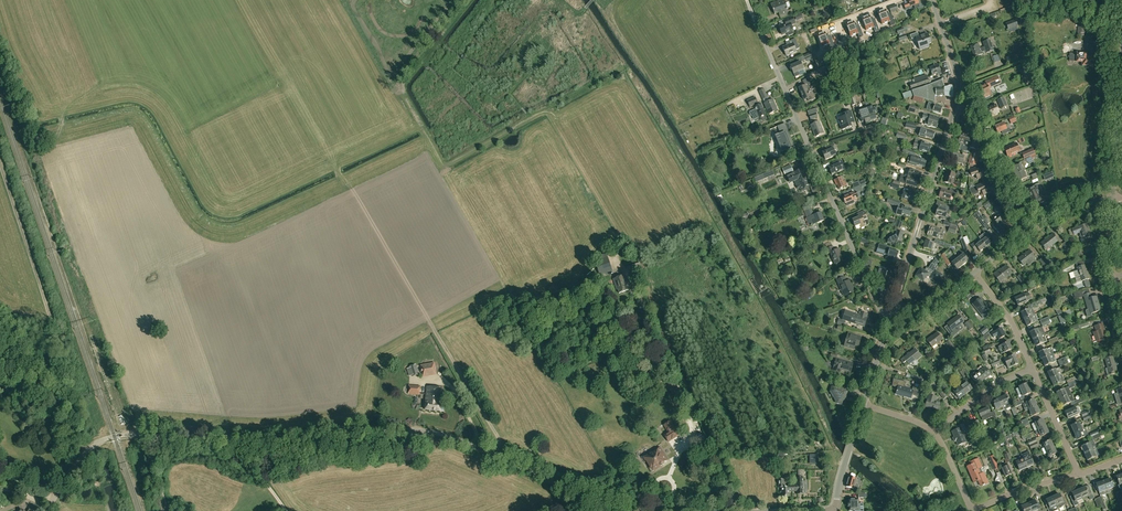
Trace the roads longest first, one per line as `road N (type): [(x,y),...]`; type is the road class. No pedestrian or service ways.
road 1 (unclassified): [(620,510),(436,432),(227,437)]
road 2 (unclassified): [(49,510),(74,467),(105,440),(227,437)]
road 3 (tertiary): [(894,304),(955,107)]
road 4 (residential): [(890,316),(881,310),(810,147)]
road 5 (residential): [(810,147),(747,0)]
road 6 (unclassified): [(1112,198),(1121,47)]
road 7 (residential): [(1021,219),(975,114),(955,107)]
road 8 (track): [(169,510),(159,481),(168,462),(188,454),(223,458),(229,446)]

